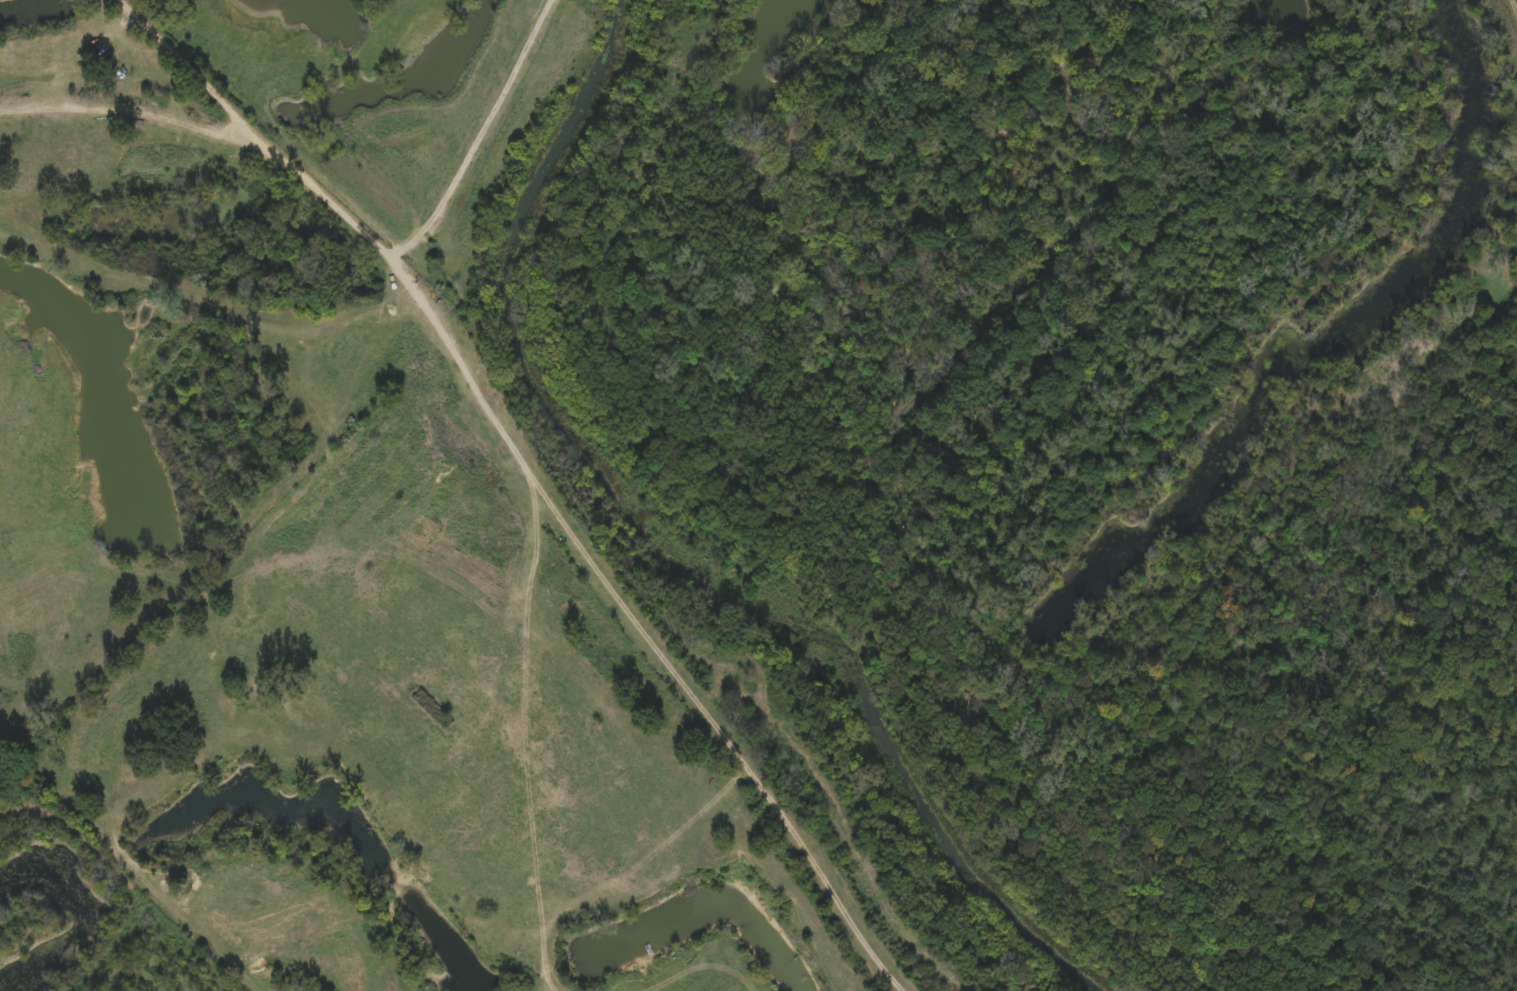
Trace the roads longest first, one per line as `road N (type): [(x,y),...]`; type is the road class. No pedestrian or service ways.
road 1 (residential): [(0,83),(59,74),(197,103),(255,134),(305,177),(360,235),(506,504),(747,820),(800,911),(863,990)]
road 2 (residential): [(360,235),(434,231),(558,0)]
road 3 (residential): [(132,0),(218,115)]
road 4 (residential): [(74,990),(164,899)]

